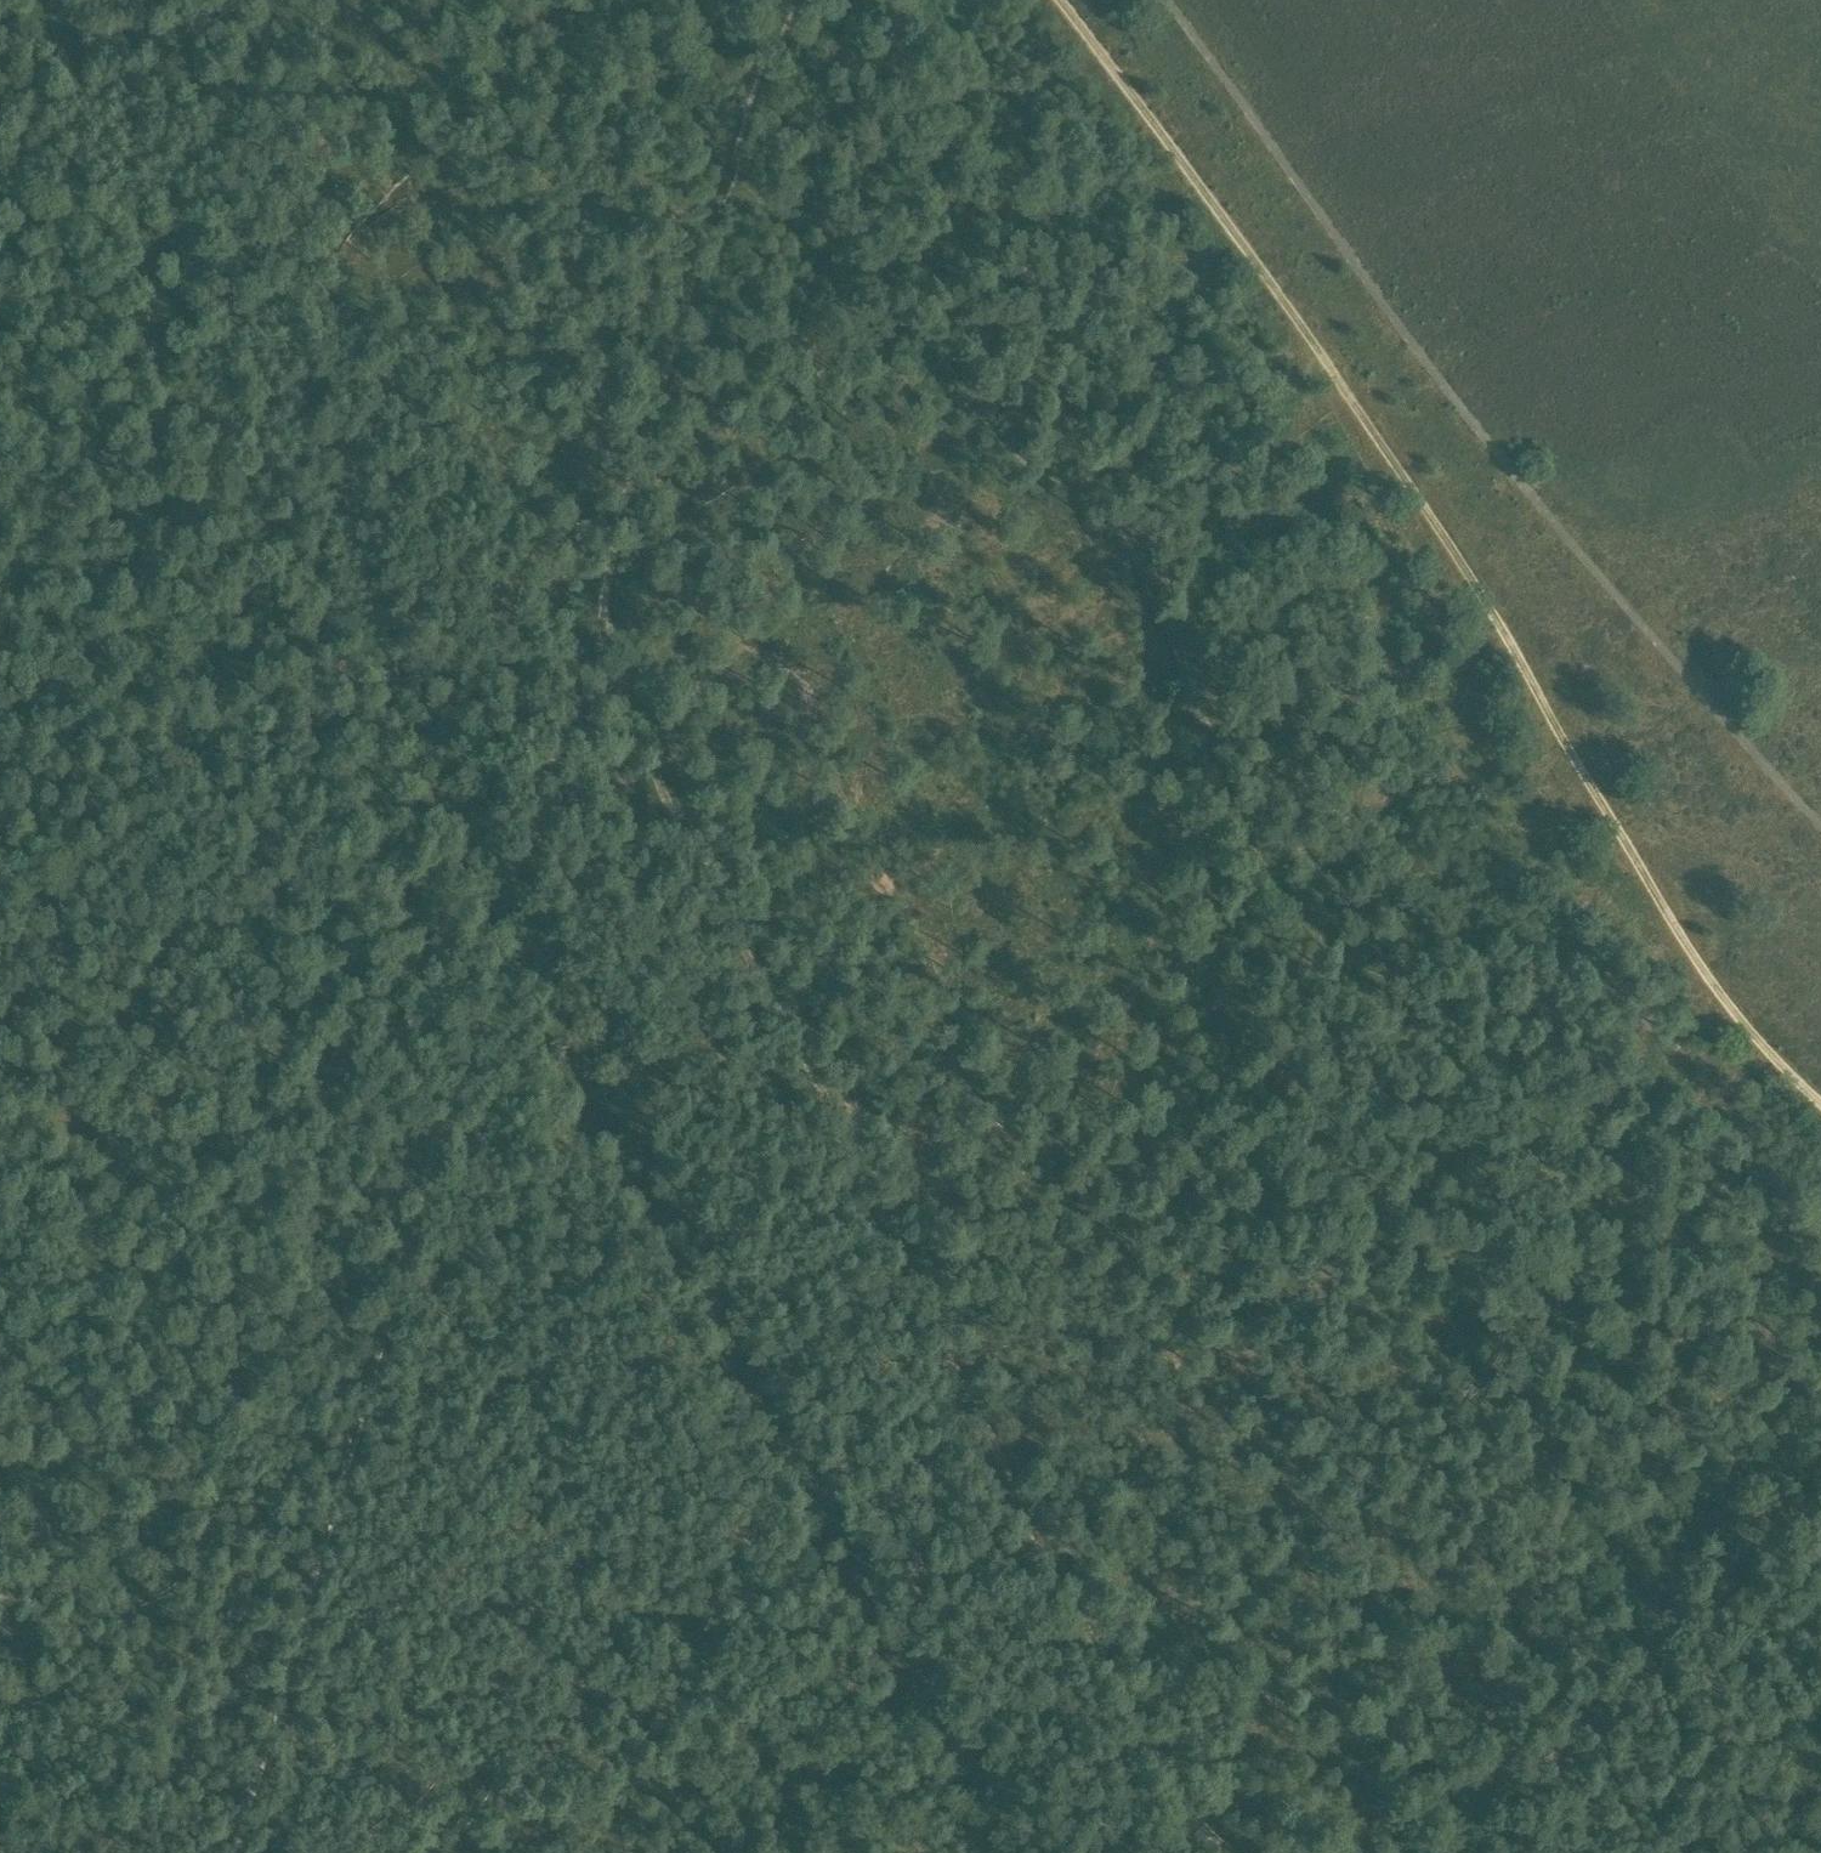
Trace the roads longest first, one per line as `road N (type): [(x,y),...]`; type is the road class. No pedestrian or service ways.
road 1 (track): [(1060,0),(1388,447),(1729,1004),(1820,1102)]

